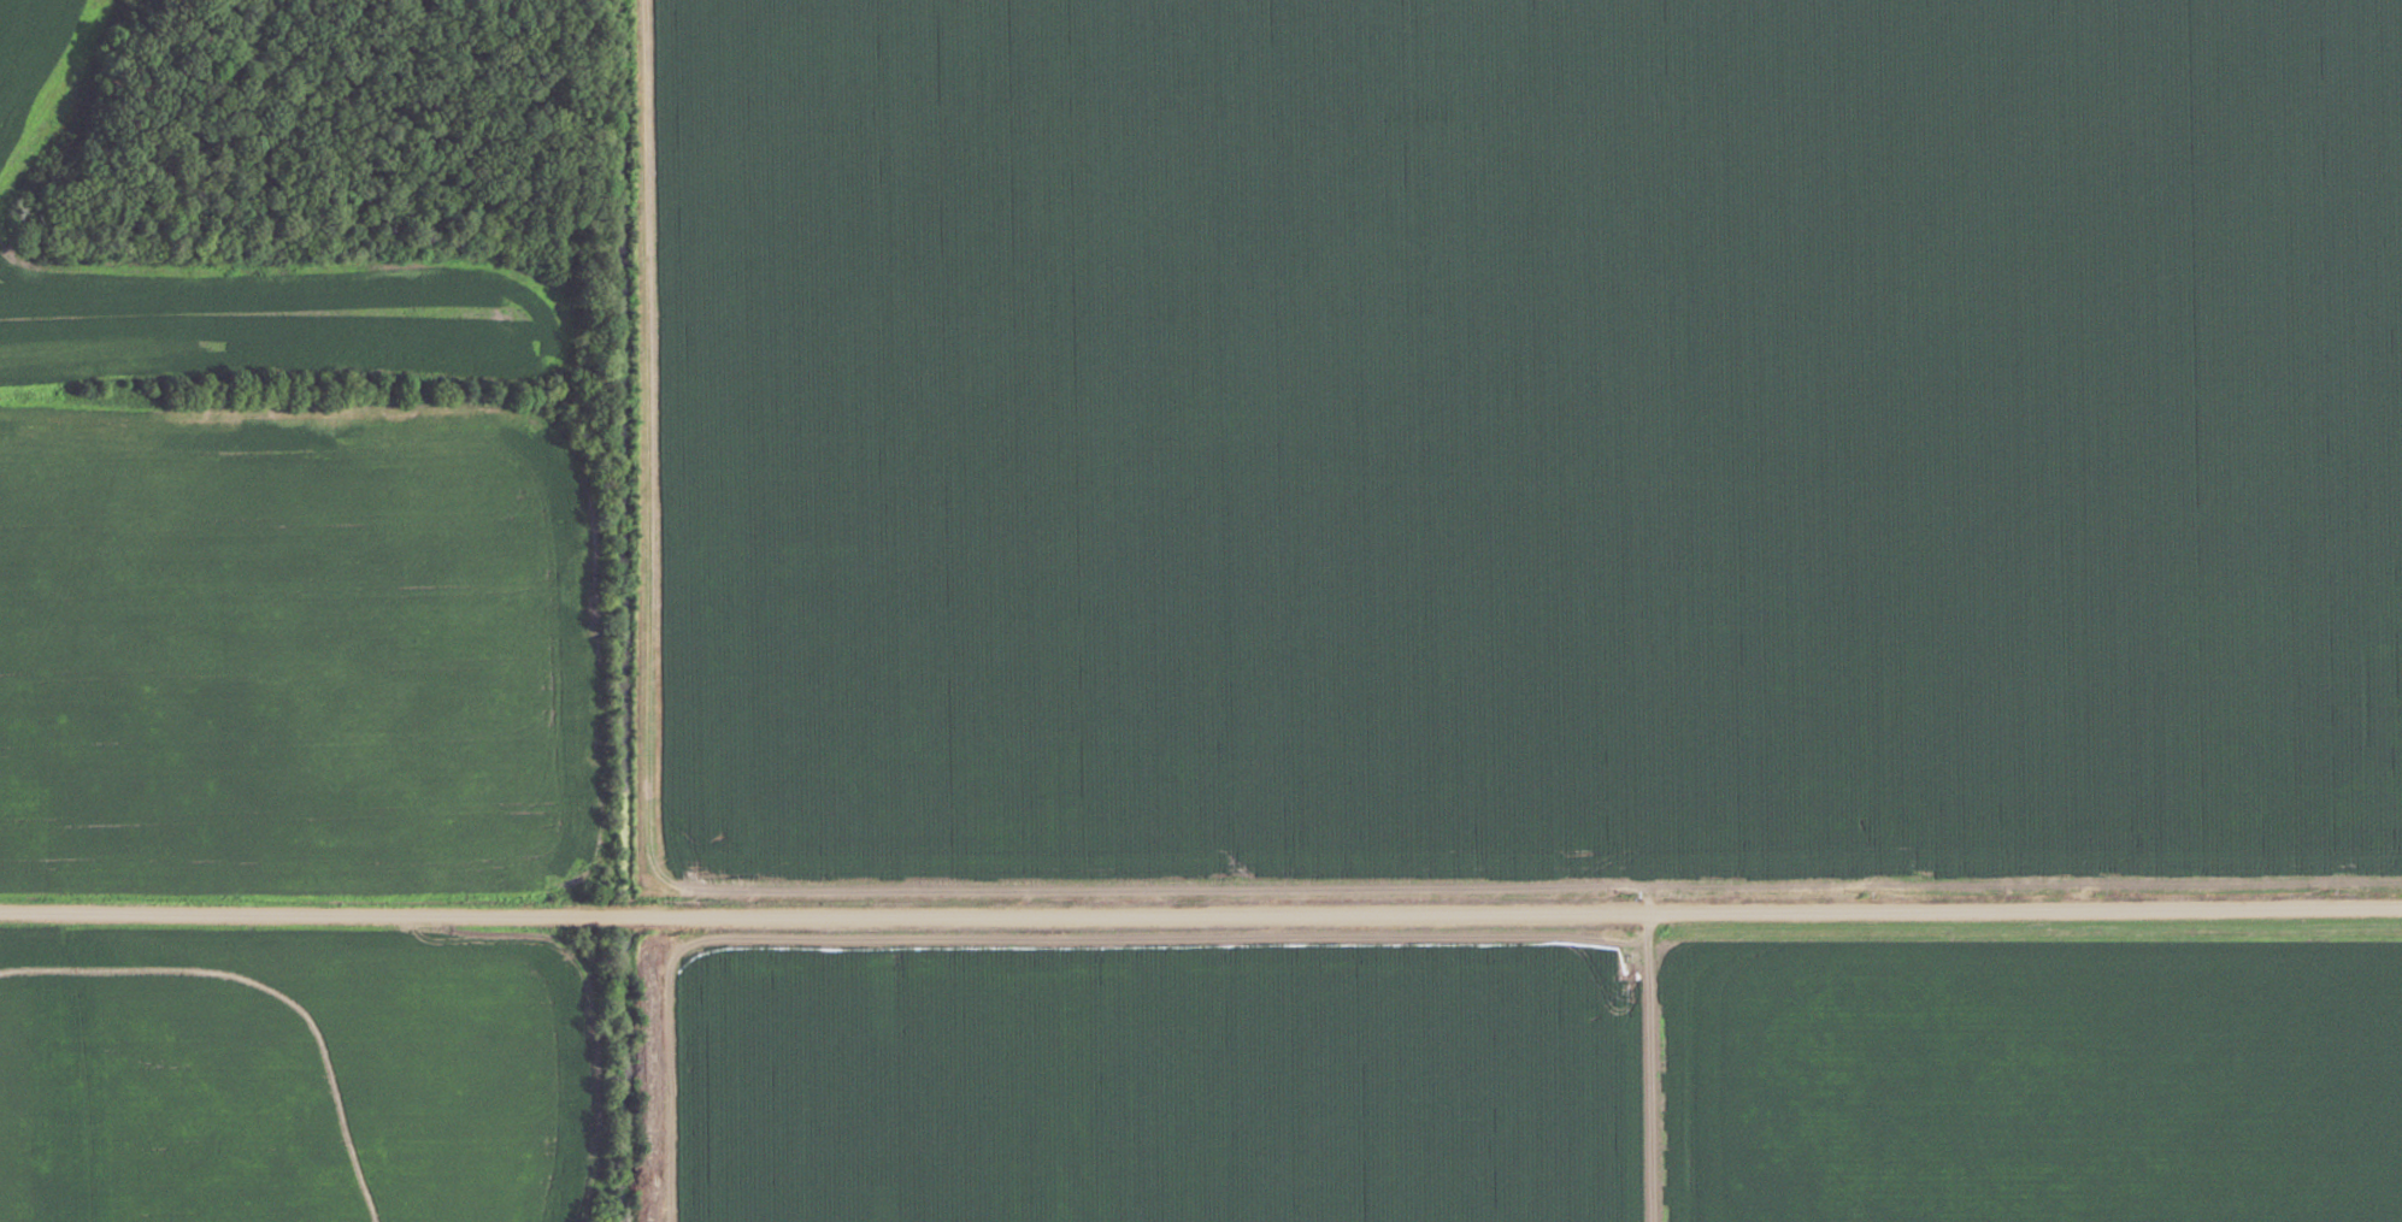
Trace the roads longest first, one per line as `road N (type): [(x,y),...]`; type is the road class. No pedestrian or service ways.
road 1 (residential): [(0,913),(2401,908)]

